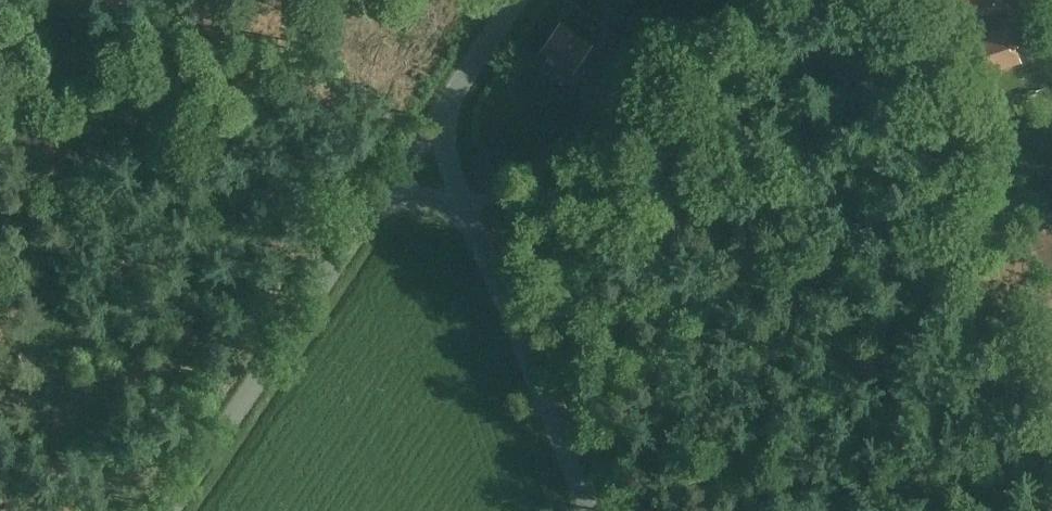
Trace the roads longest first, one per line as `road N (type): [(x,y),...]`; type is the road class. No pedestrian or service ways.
road 1 (unclassified): [(169,510),(379,201)]
road 2 (unclassified): [(588,510),(464,211)]
road 3 (unclassified): [(441,110),(515,0)]

